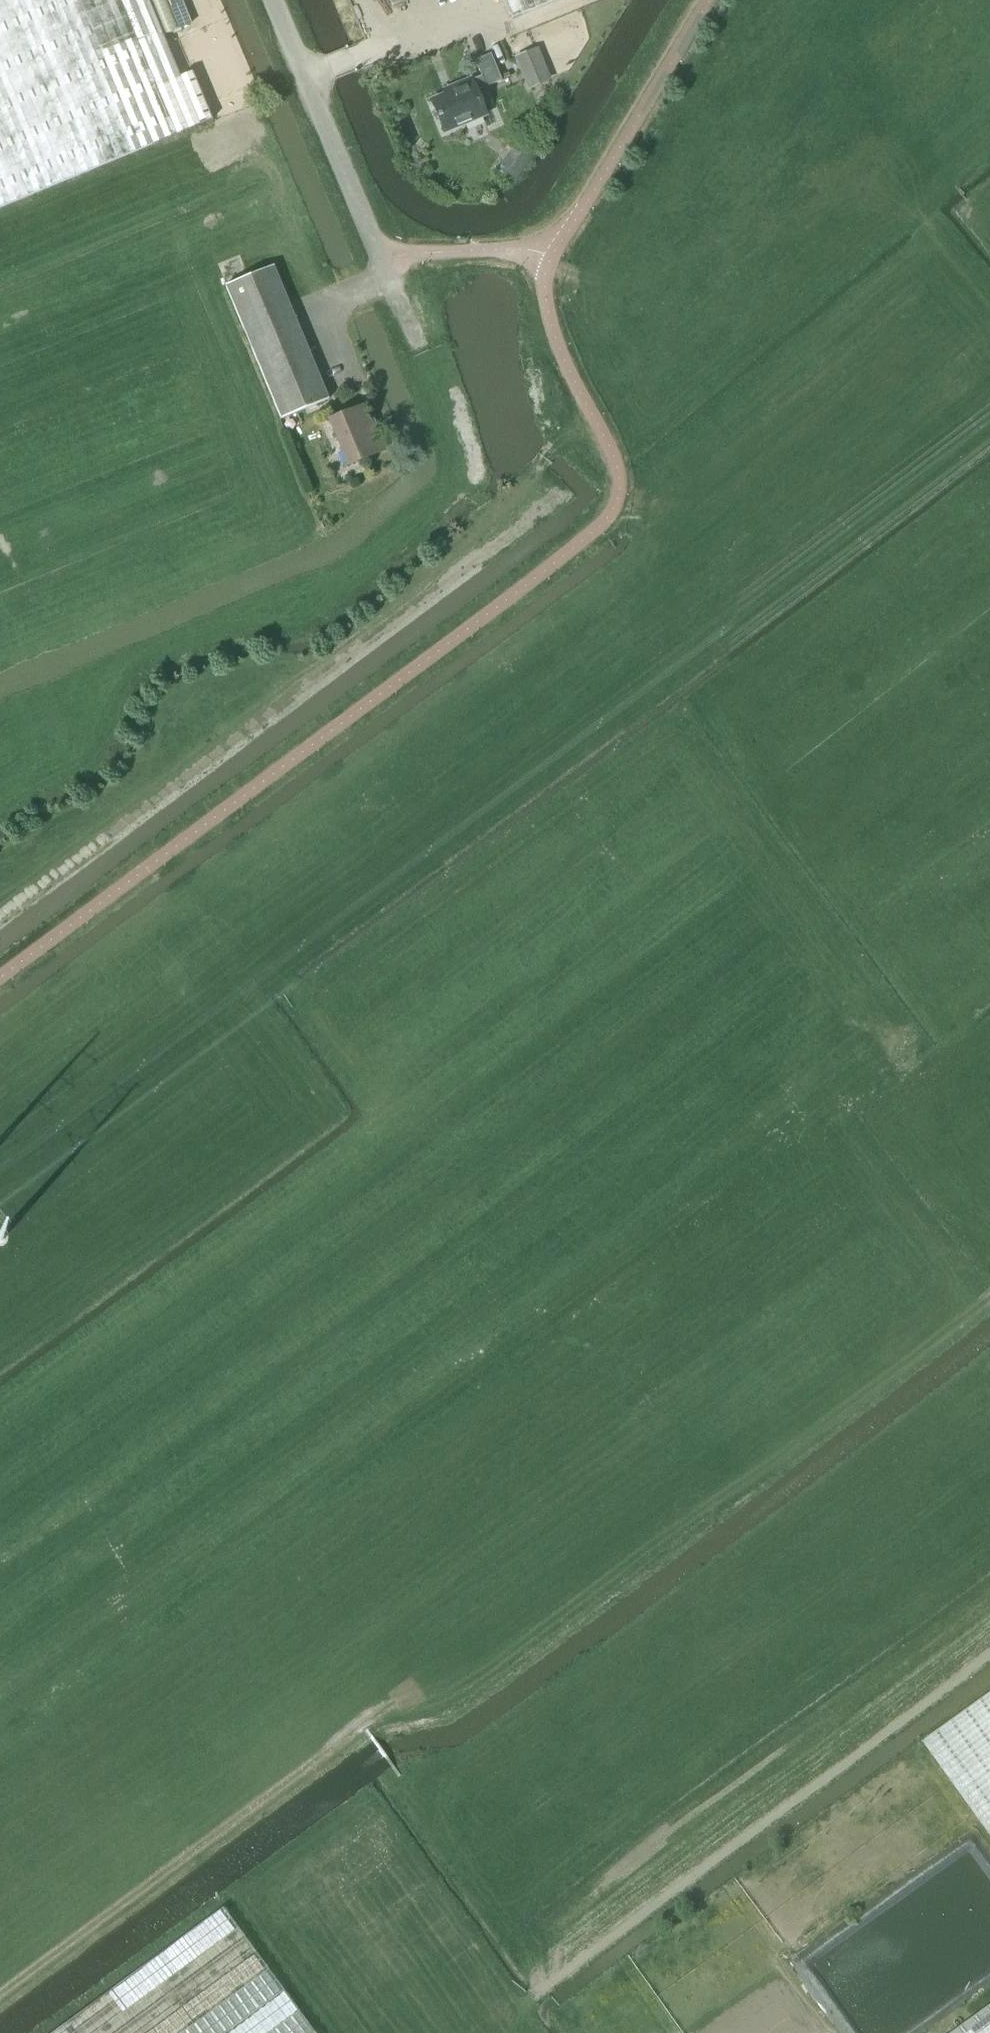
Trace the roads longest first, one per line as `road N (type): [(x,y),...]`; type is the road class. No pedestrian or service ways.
road 1 (unclassified): [(414,345),(271,0)]

